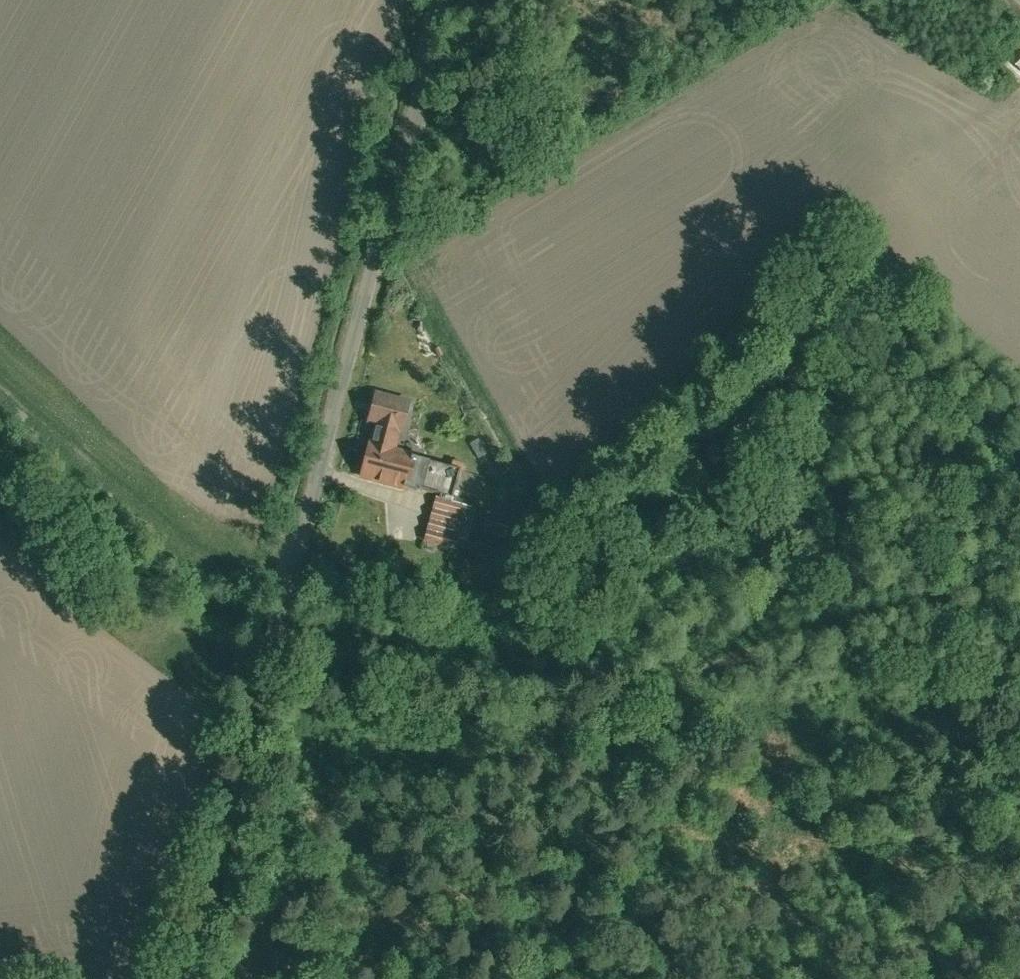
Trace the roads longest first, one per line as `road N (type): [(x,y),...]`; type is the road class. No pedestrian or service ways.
road 1 (unclassified): [(441,0),(180,978)]

